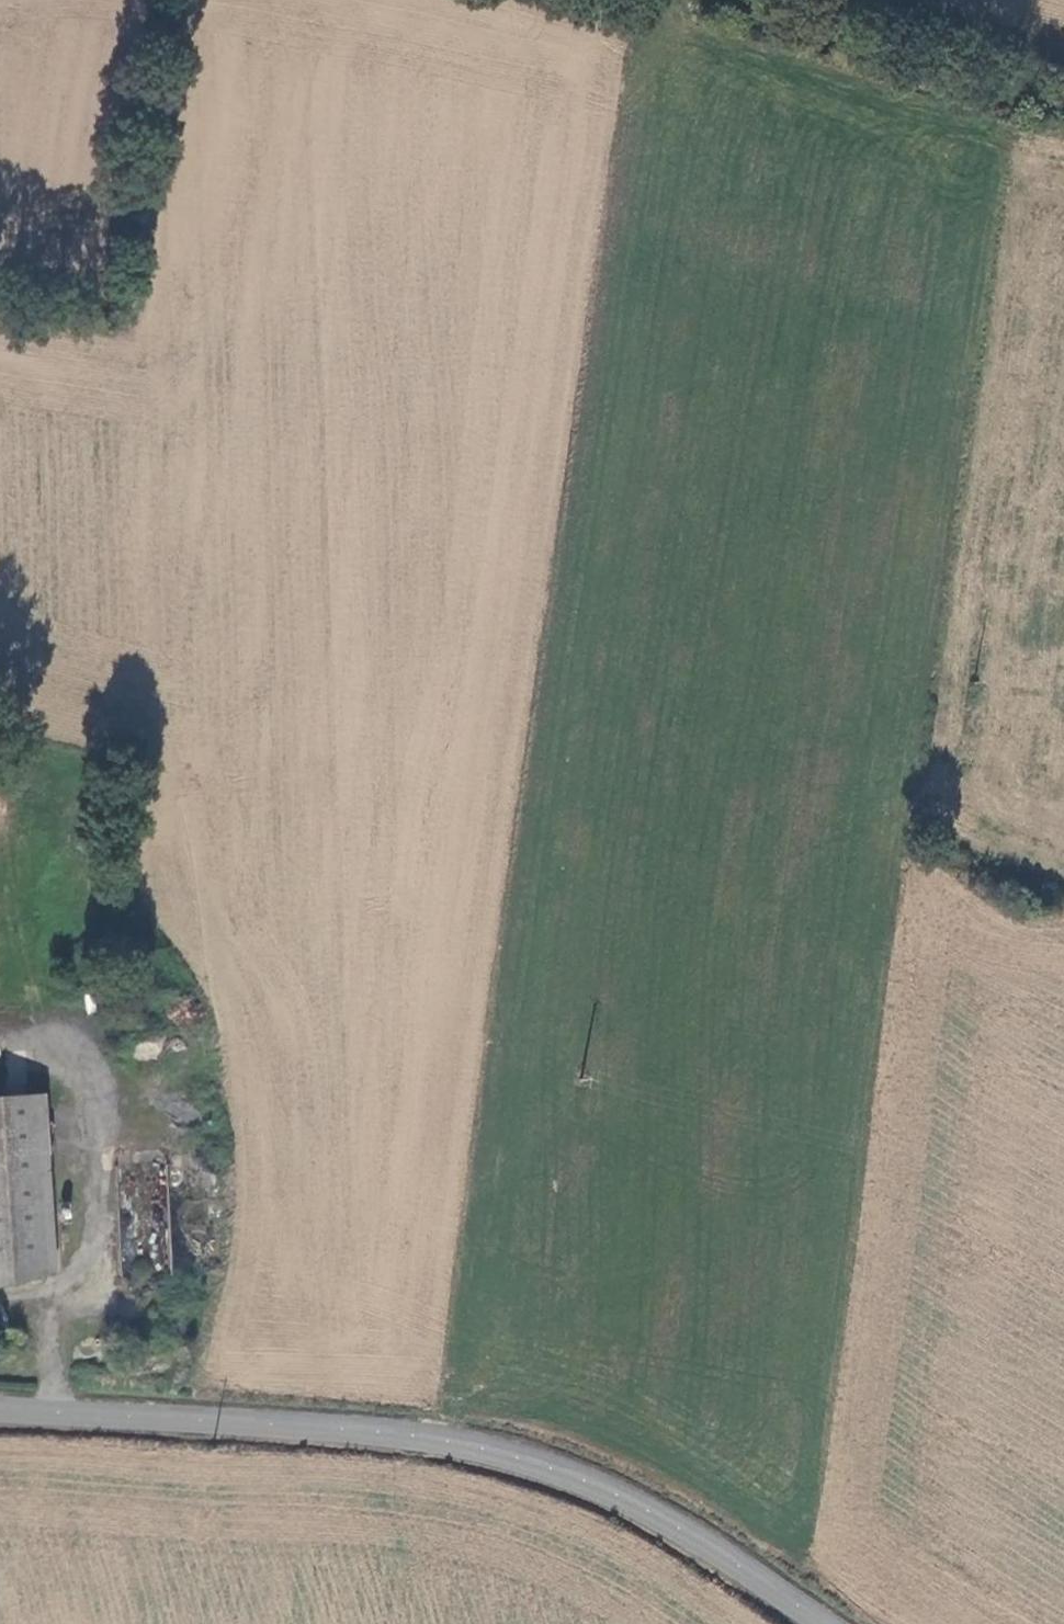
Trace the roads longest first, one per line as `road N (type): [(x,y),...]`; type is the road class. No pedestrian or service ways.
road 1 (tertiary): [(0,1410),(441,1441),(560,1469),(659,1518),(819,1623)]
road 2 (track): [(766,0),(1063,86)]

